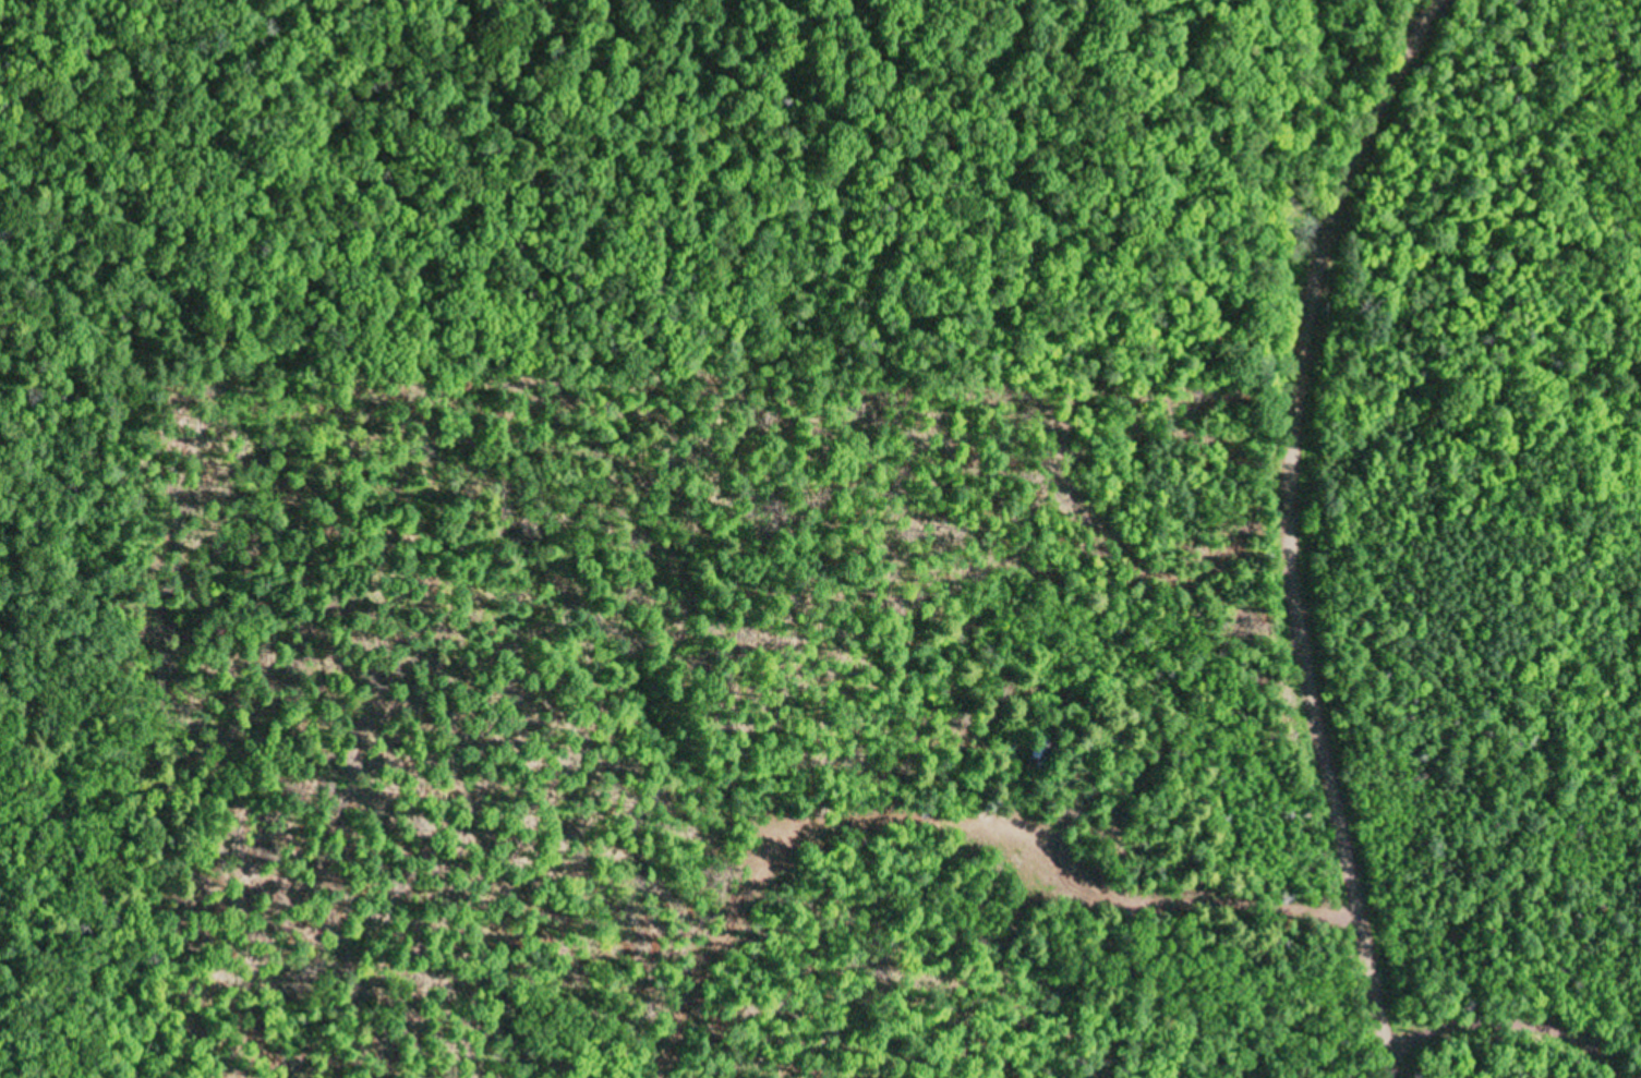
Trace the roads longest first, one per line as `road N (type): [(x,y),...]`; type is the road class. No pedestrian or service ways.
road 1 (residential): [(1393,1077),(1293,623),(1289,479),(1311,284),(1368,108),(1434,0)]

